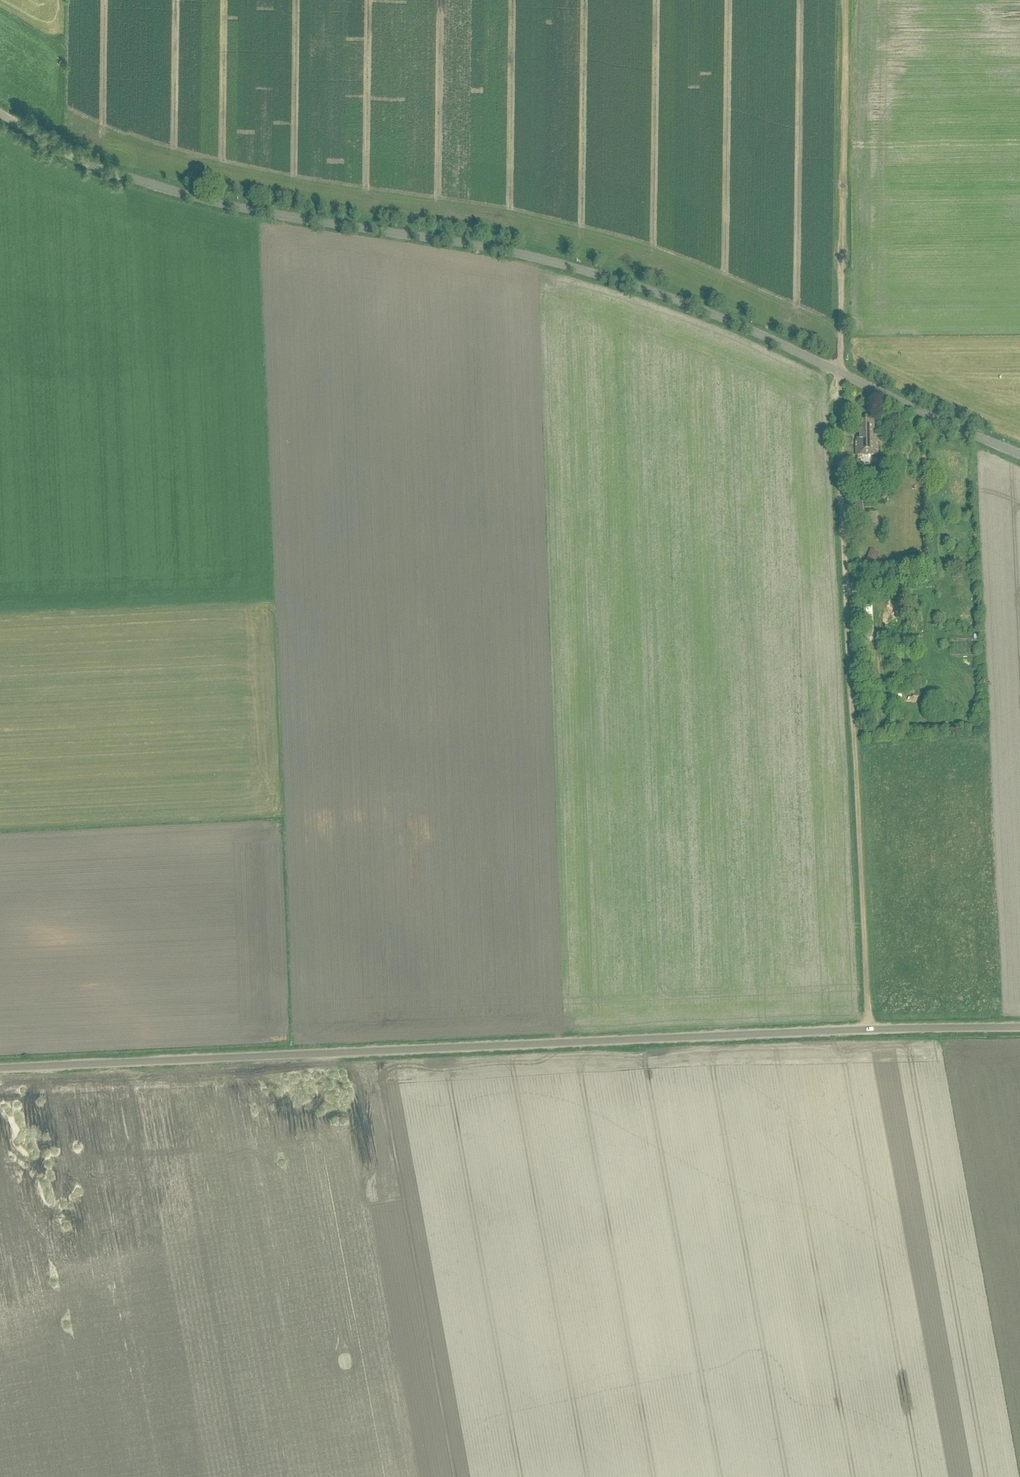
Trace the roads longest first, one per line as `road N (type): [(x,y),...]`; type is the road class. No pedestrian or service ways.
road 1 (unclassified): [(1019,455),(651,292),(528,256),(157,188),(94,168),(0,112)]
road 2 (unclassified): [(0,1068),(1019,1028)]
road 3 (track): [(869,1030),(843,454)]
road 4 (track): [(846,0),(842,323)]

